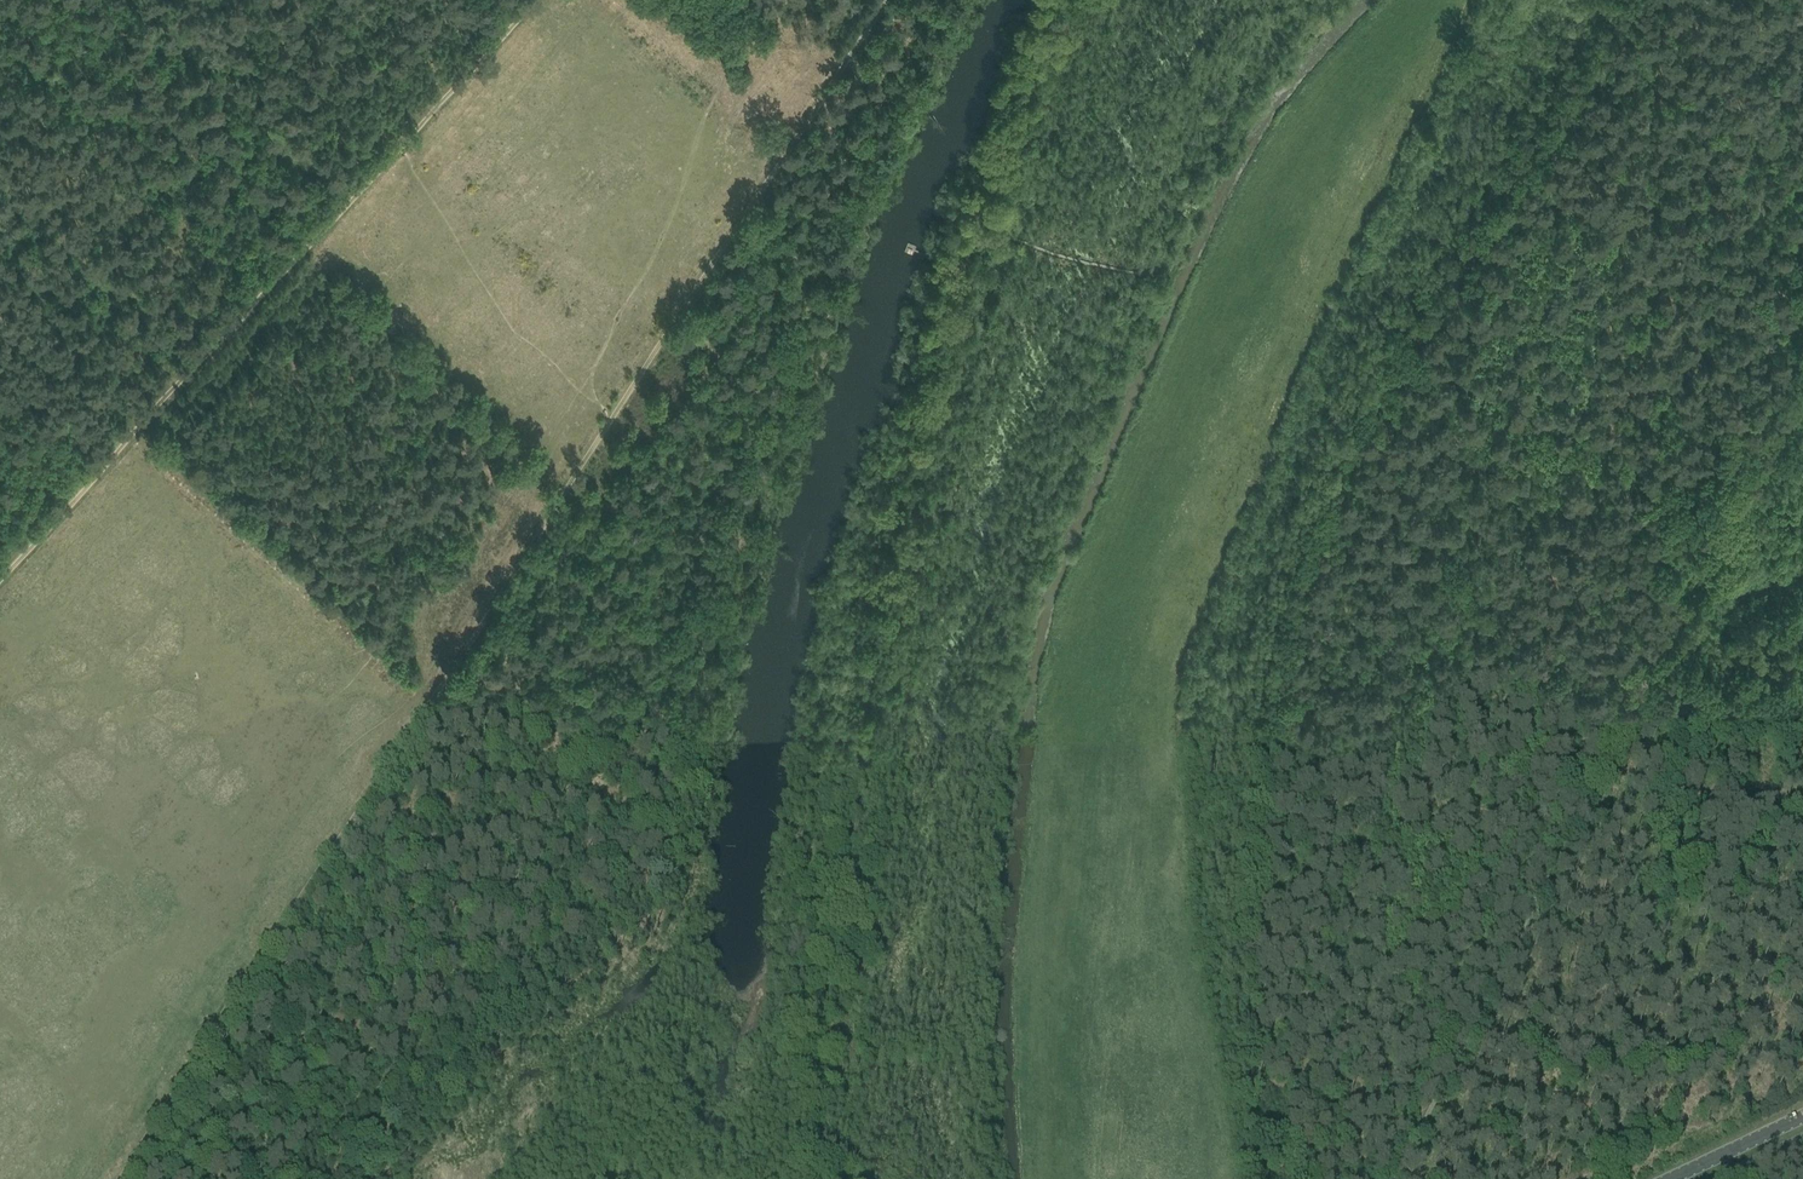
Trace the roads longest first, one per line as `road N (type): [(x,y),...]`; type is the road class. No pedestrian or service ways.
road 1 (track): [(120,1178),(543,531)]
road 2 (track): [(0,577),(520,15)]
road 3 (track): [(615,416),(889,0)]
road 4 (tertiary): [(1676,1178),(1802,1119)]
road 5 (track): [(543,531),(615,416)]

